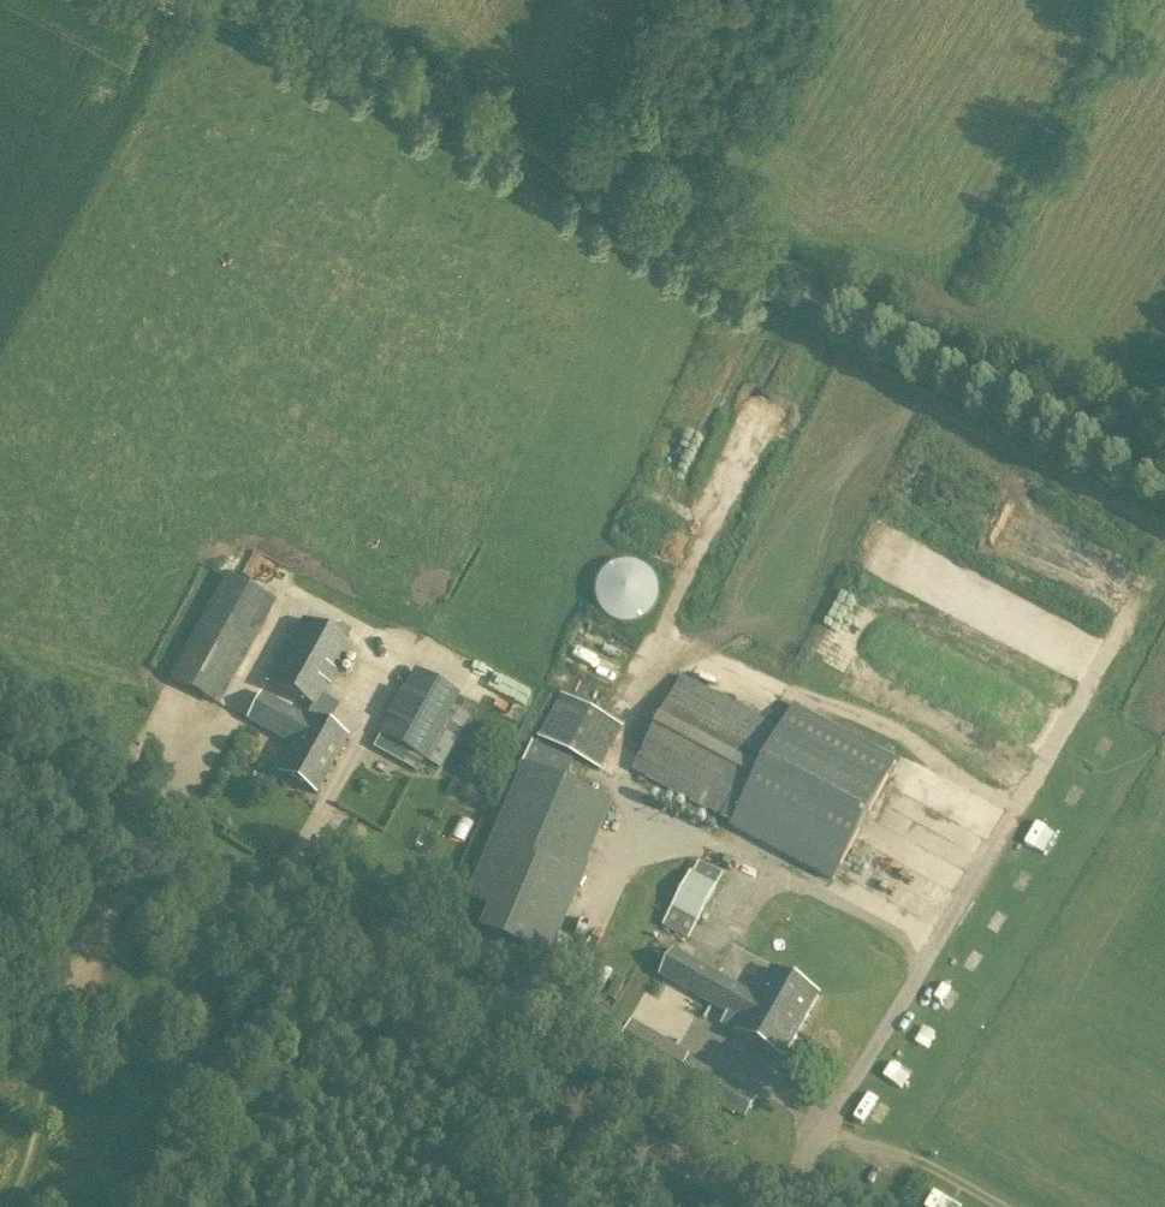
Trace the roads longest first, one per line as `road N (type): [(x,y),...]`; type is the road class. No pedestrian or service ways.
road 1 (track): [(1164,481),(249,0)]
road 2 (unclassified): [(756,1205),(0,768)]
road 3 (track): [(1130,601),(756,1205)]

